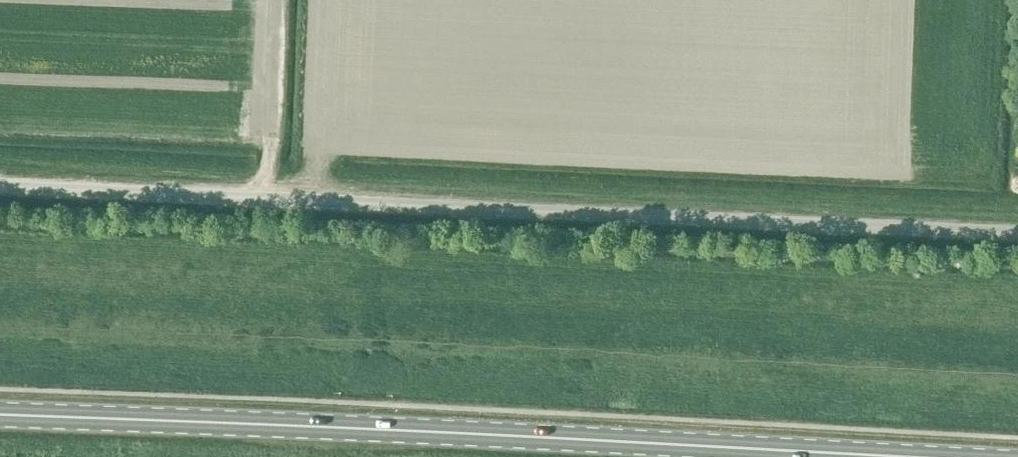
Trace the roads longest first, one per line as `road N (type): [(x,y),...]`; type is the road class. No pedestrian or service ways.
road 1 (unclassified): [(1017,233),(0,181)]
road 2 (primary): [(933,456),(0,413)]

